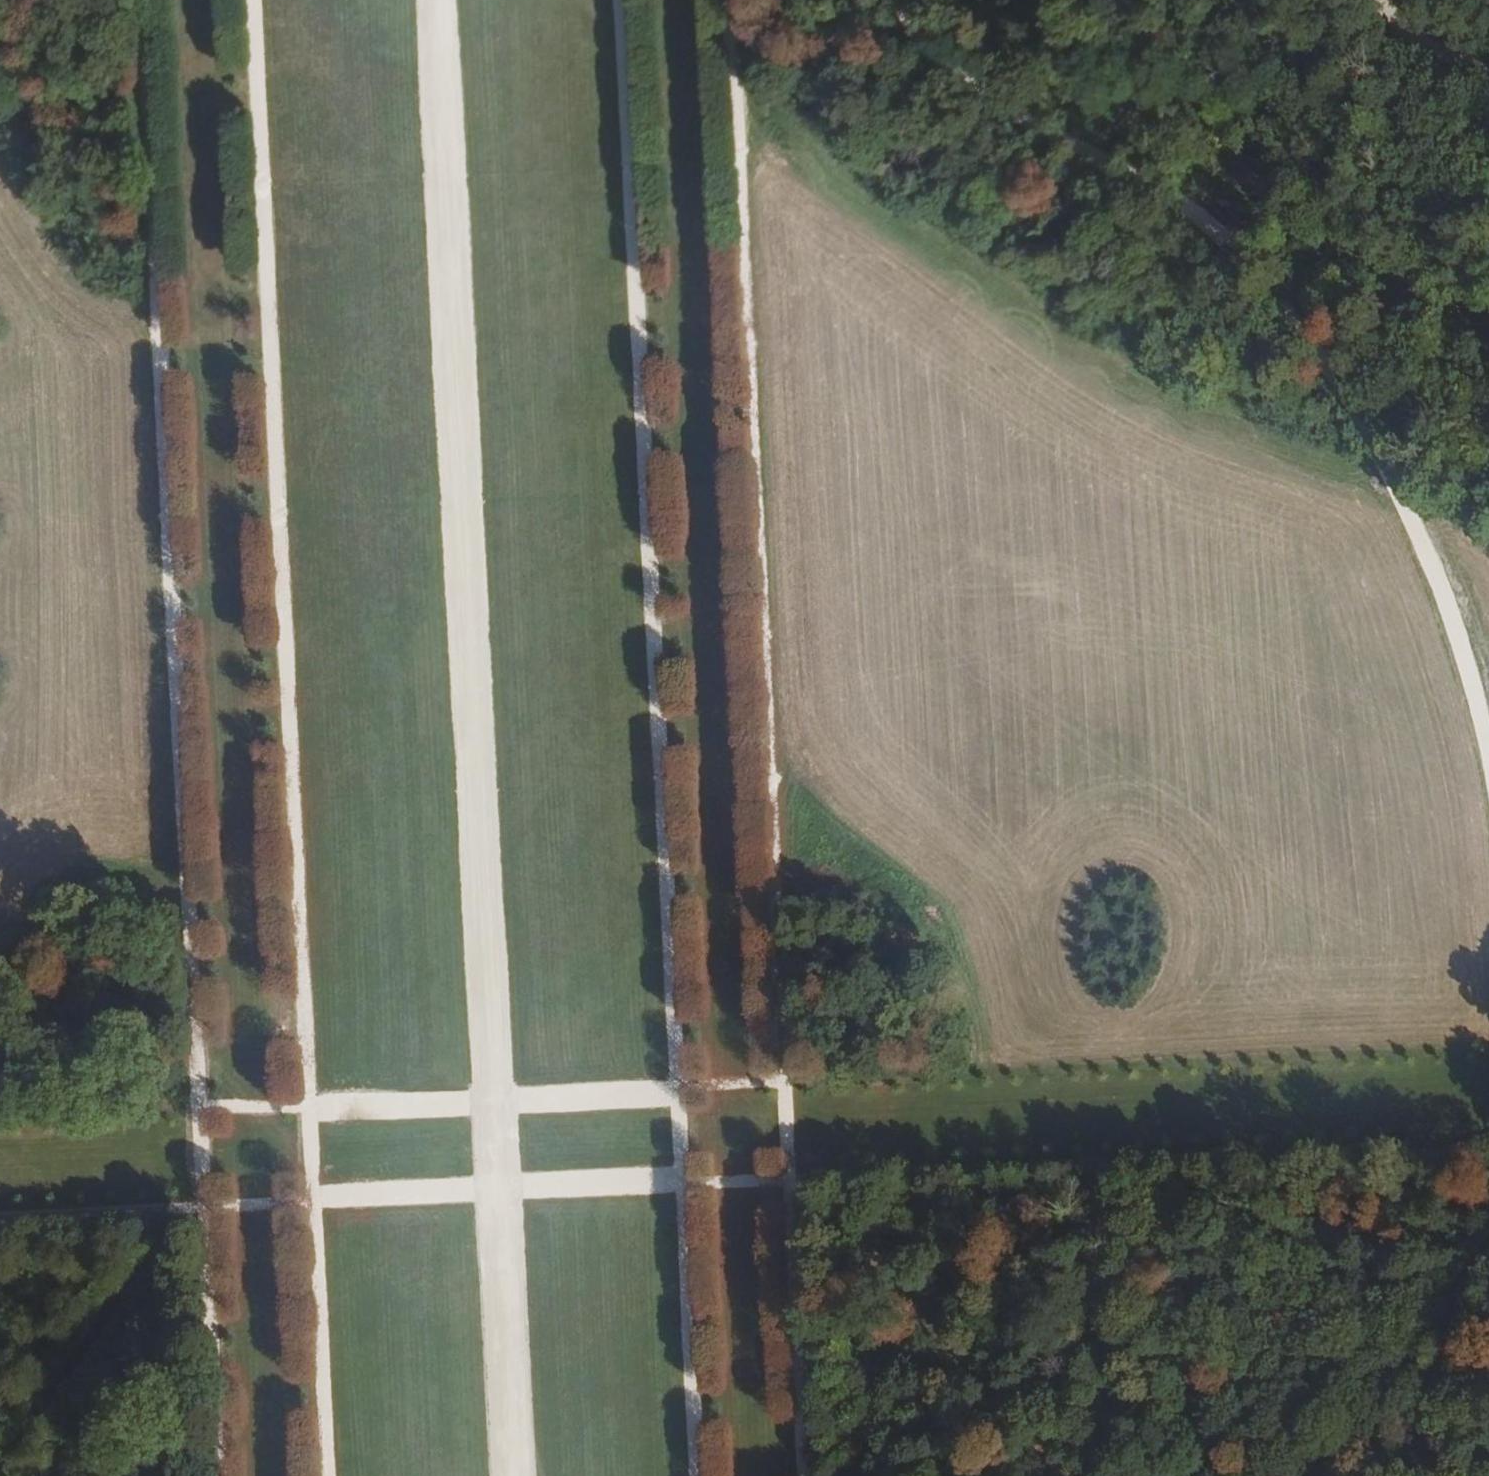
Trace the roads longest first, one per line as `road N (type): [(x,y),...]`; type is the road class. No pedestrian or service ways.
road 1 (track): [(1488,77),(1405,46),(1368,0)]

